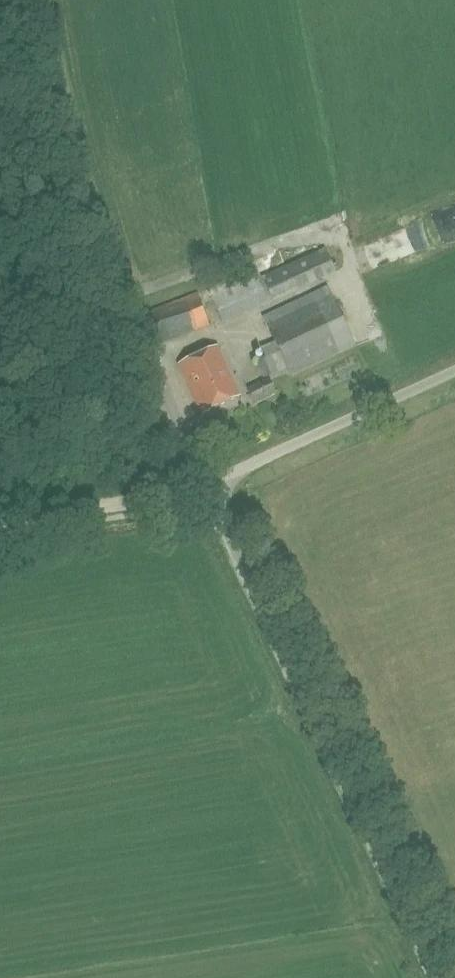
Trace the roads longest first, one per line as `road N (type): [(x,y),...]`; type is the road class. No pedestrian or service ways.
road 1 (unclassified): [(437,977),(121,298),(75,154),(45,0)]
road 2 (track): [(206,485),(178,497),(0,525)]

